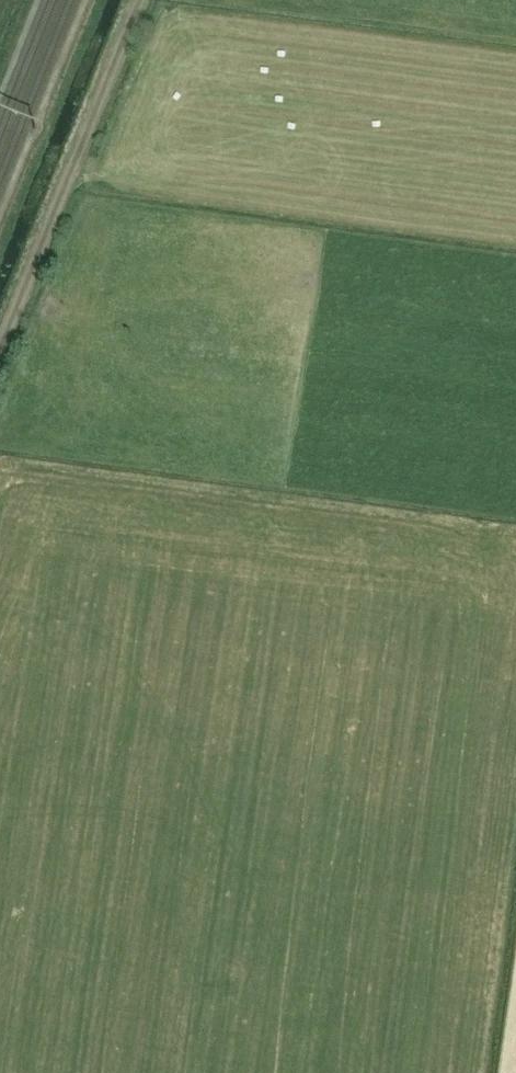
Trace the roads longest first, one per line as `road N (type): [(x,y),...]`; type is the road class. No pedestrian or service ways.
road 1 (track): [(0,360),(143,0)]

